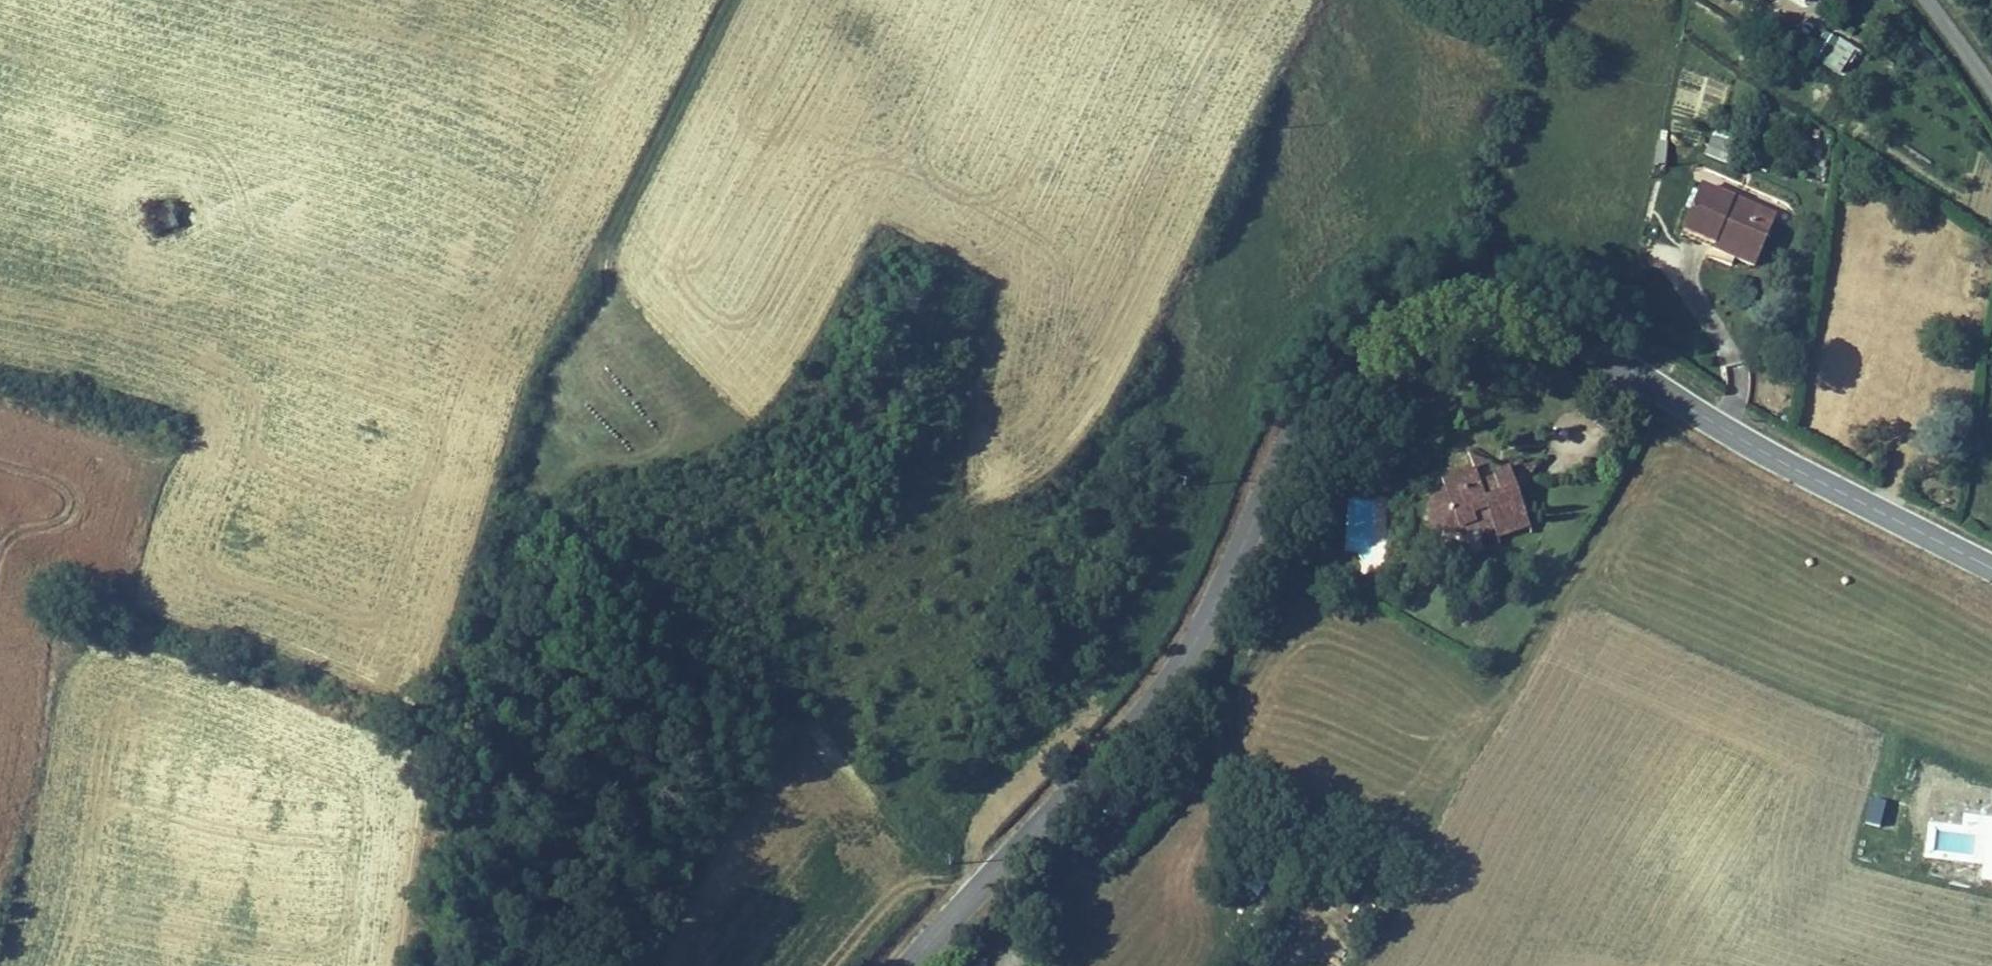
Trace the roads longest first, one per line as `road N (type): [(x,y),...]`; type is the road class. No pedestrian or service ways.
road 1 (tertiary): [(1991,567),(1864,507),(1566,339),(1468,309),(1421,314),(1345,351),(1318,383),(1231,574),(1161,700),(908,965)]

